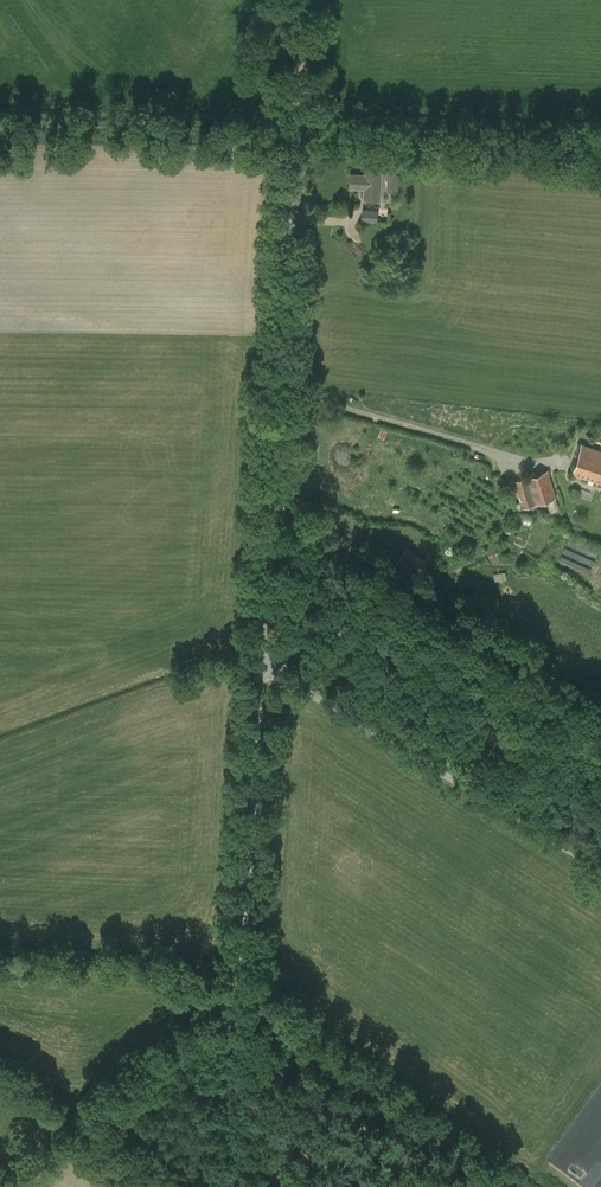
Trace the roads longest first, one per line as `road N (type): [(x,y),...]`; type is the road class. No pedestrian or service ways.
road 1 (unclassified): [(243,1021),(302,0)]
road 2 (track): [(295,132),(600,142)]
road 3 (track): [(246,1186),(243,1021)]

